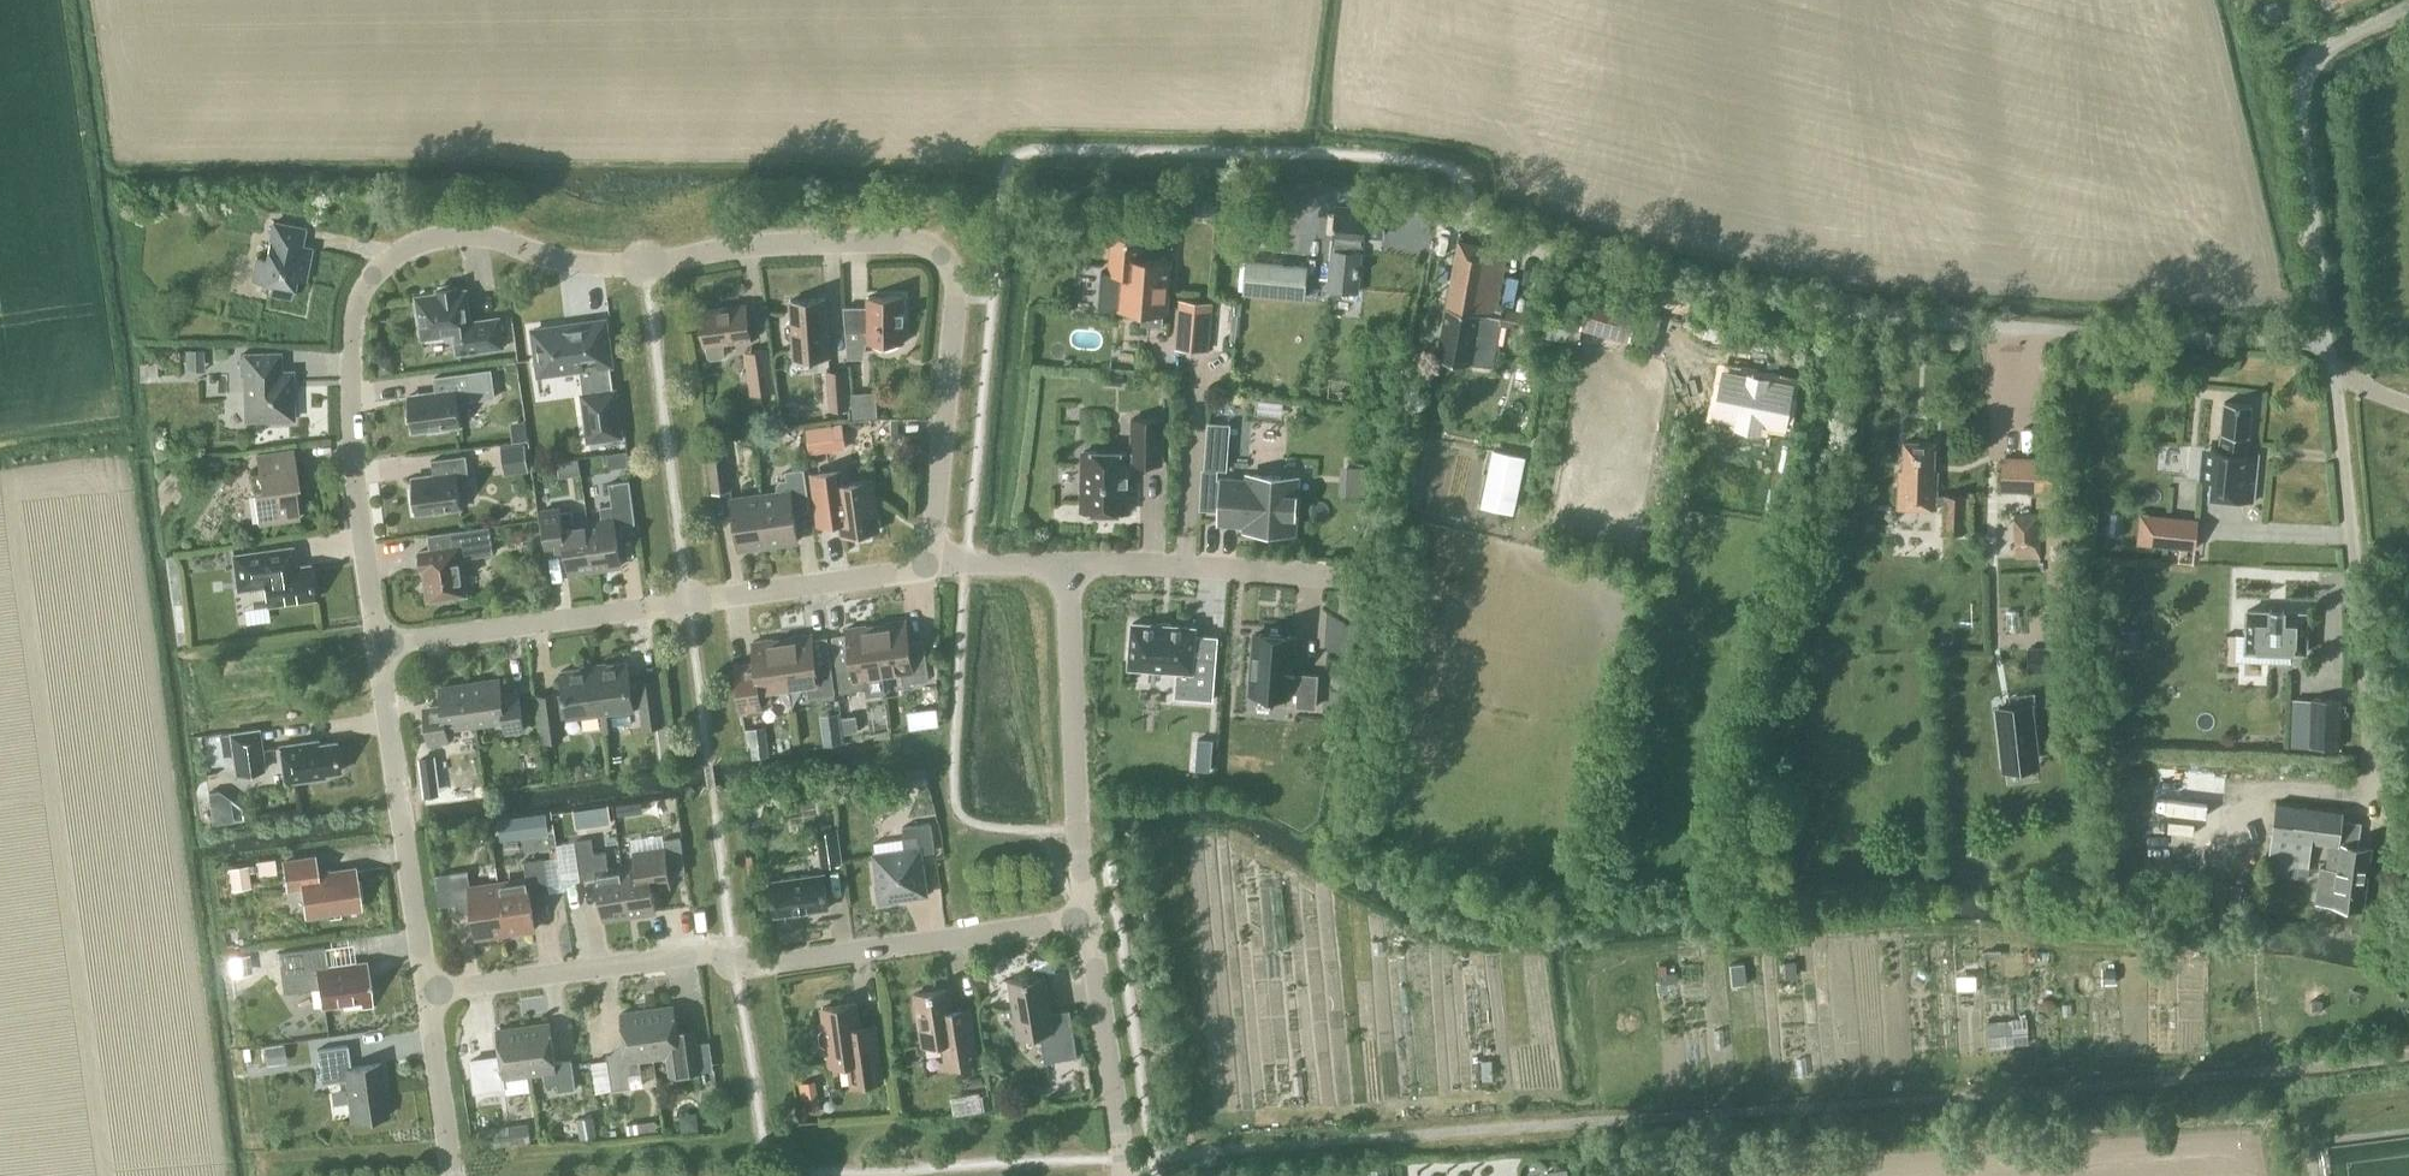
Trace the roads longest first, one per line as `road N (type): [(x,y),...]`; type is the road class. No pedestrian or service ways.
road 1 (residential): [(381,645),(349,442),(350,322),(376,272),(421,246),(465,237),(592,270),(759,243),(925,247),(944,260),(956,300),(929,566)]
road 2 (residential): [(1448,222),(1800,316),(2325,341)]
road 3 (residential): [(428,989),(701,951),(735,970),(1087,920)]
road 4 (residential): [(381,645),(929,566)]
road 5 (residential): [(2372,758),(2325,341)]
road 6 (residential): [(2325,341),(2305,76),(2327,48),(2408,1)]
road 7 (residential): [(1087,920),(1065,565)]
road 8 (residential): [(428,989),(381,645)]
road 9 (residential): [(1065,565),(1349,578)]
road 10 (residential): [(1122,1175),(1087,920)]
road 11 (residential): [(457,1175),(428,989)]
road 12 (residential): [(929,566),(1065,565)]

